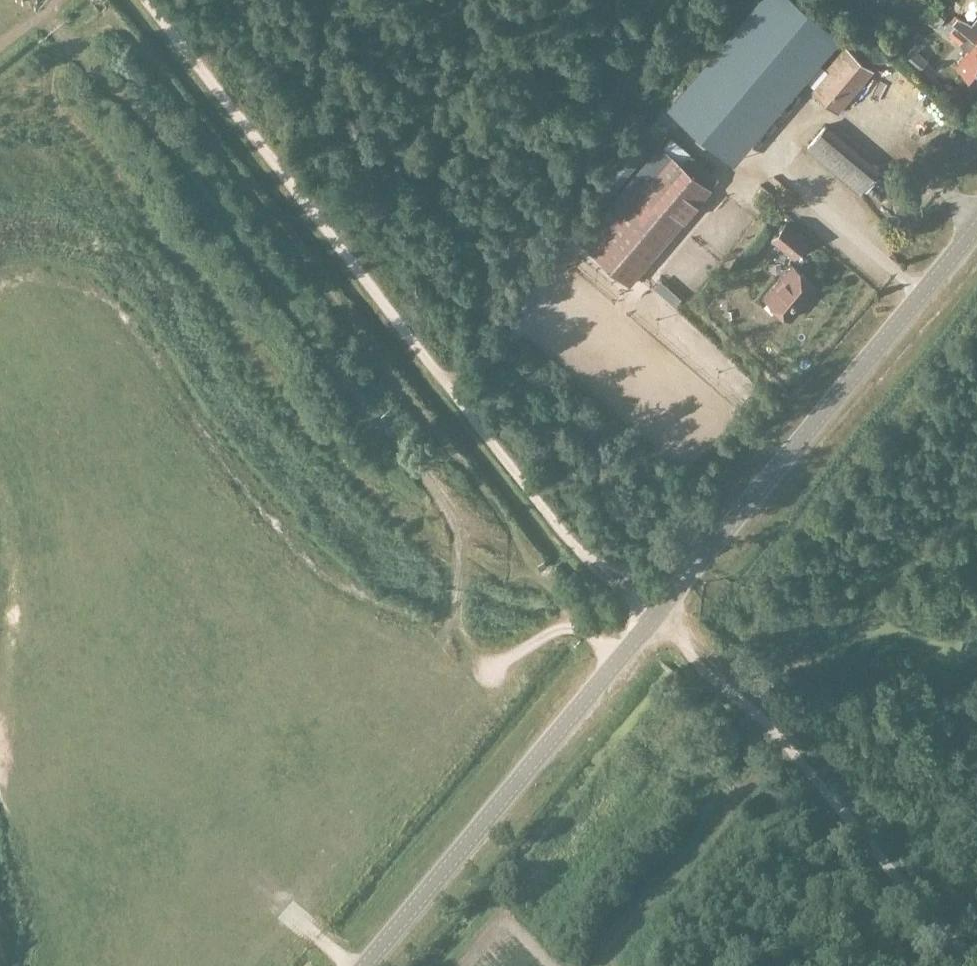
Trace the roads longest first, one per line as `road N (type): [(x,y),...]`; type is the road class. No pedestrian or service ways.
road 1 (tertiary): [(364,965),(976,226)]
road 2 (track): [(147,0),(566,537),(689,638)]
road 3 (track): [(492,670),(450,633),(459,536),(450,515),(160,138),(46,14)]
road 4 (track): [(573,629),(566,603),(532,569),(490,500),(140,49),(109,24),(85,27),(67,42)]
road 5 (track): [(735,683),(932,921),(976,963)]
road 6 (track): [(783,744),(612,951),(612,965)]

